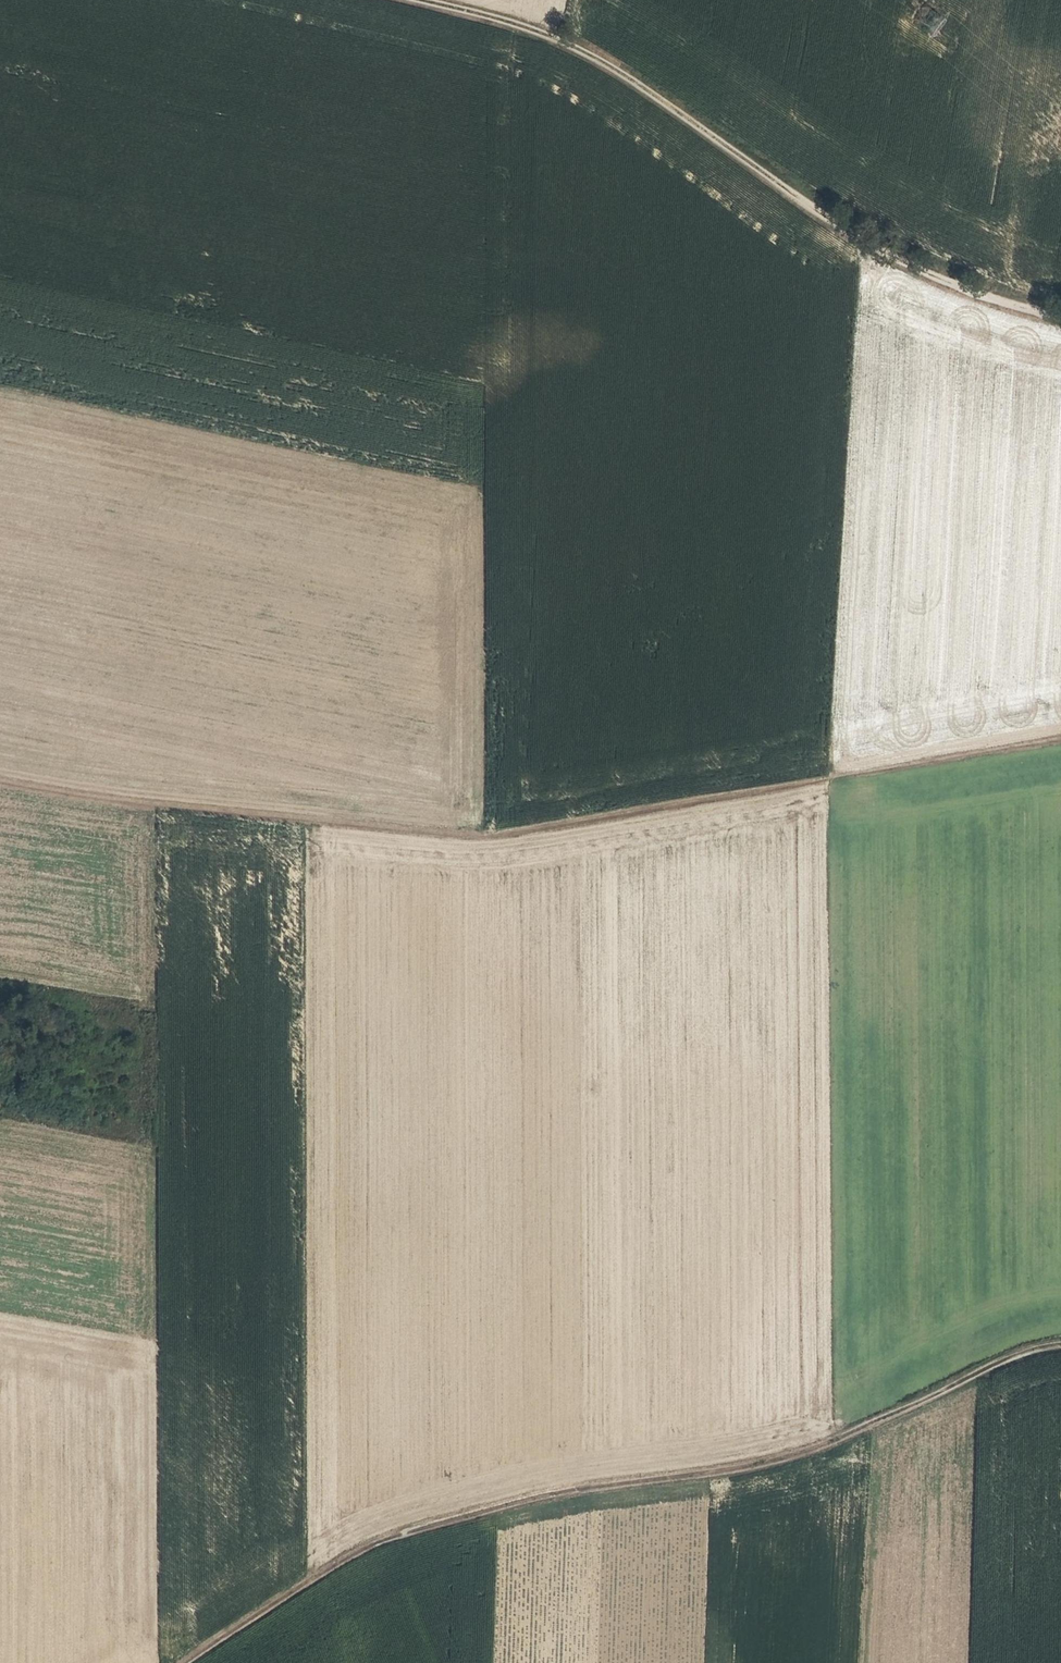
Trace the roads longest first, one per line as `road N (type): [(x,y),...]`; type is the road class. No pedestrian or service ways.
road 1 (track): [(1060,1342),(1017,1353),(790,1456),(567,1489),(399,1533),(188,1662)]
road 2 (track): [(1060,317),(931,275),(855,233),(574,43),(424,0)]

